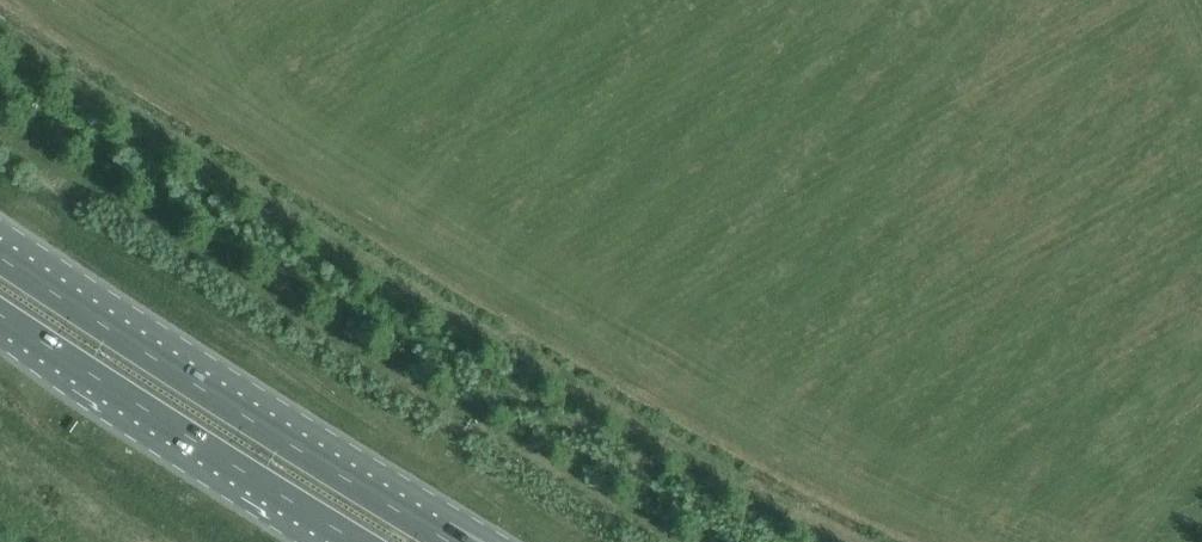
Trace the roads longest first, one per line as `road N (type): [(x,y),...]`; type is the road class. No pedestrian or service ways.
road 1 (trunk): [(462,541),(0,251)]
road 2 (trunk): [(0,313),(356,541)]

